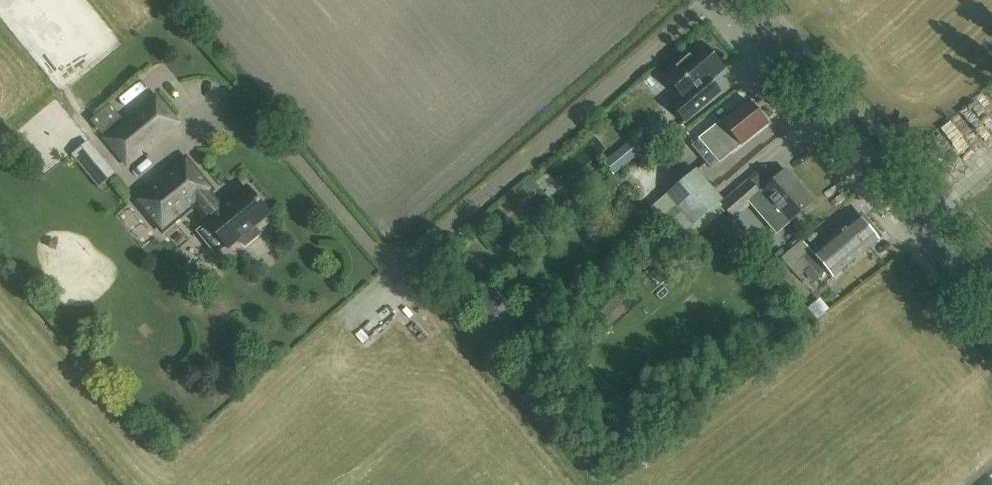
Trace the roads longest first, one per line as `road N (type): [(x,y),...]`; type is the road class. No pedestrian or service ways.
road 1 (secondary): [(991,301),(735,0)]

